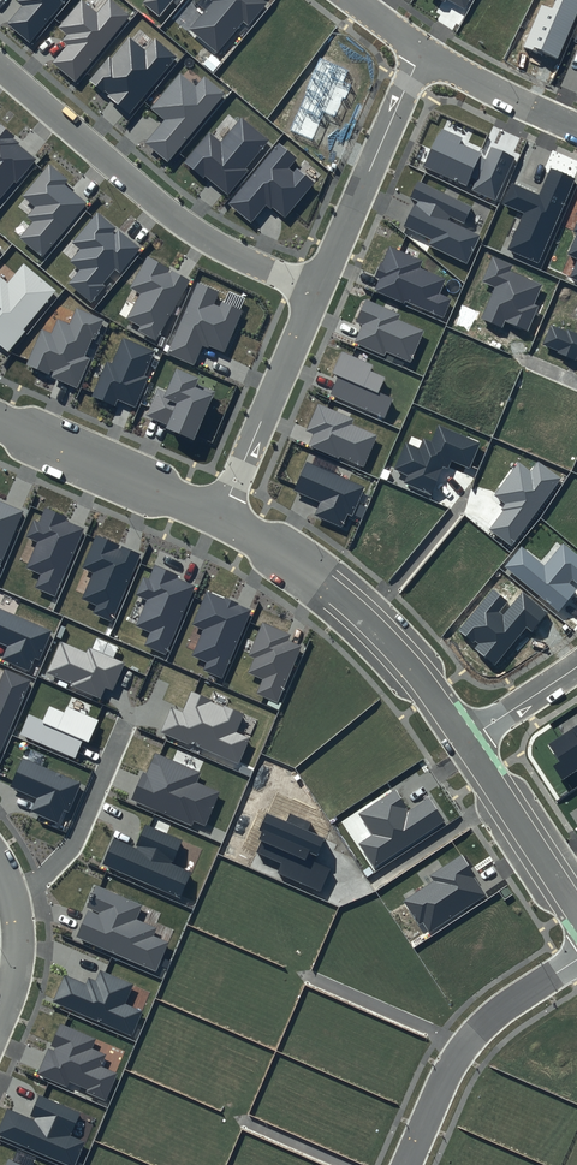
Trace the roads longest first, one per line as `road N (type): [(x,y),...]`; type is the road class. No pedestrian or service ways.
road 1 (residential): [(317,293),(208,241),(0,67)]
road 2 (residential): [(220,517),(326,583),(424,684),(464,740)]
road 3 (residential): [(407,1164),(464,1046),(489,1019),(576,959)]
road 4 (residential): [(317,293),(422,50)]
road 5 (residential): [(220,517),(317,293)]
road 6 (residential): [(0,422),(220,517)]
road 7 (residential): [(14,900),(76,840),(127,720)]
road 8 (residential): [(464,740),(576,913)]
road 9 (residential): [(576,127),(422,50)]
road 10 (residential): [(464,740),(576,667)]
road 11 (residential): [(14,900),(16,964),(0,1019)]

